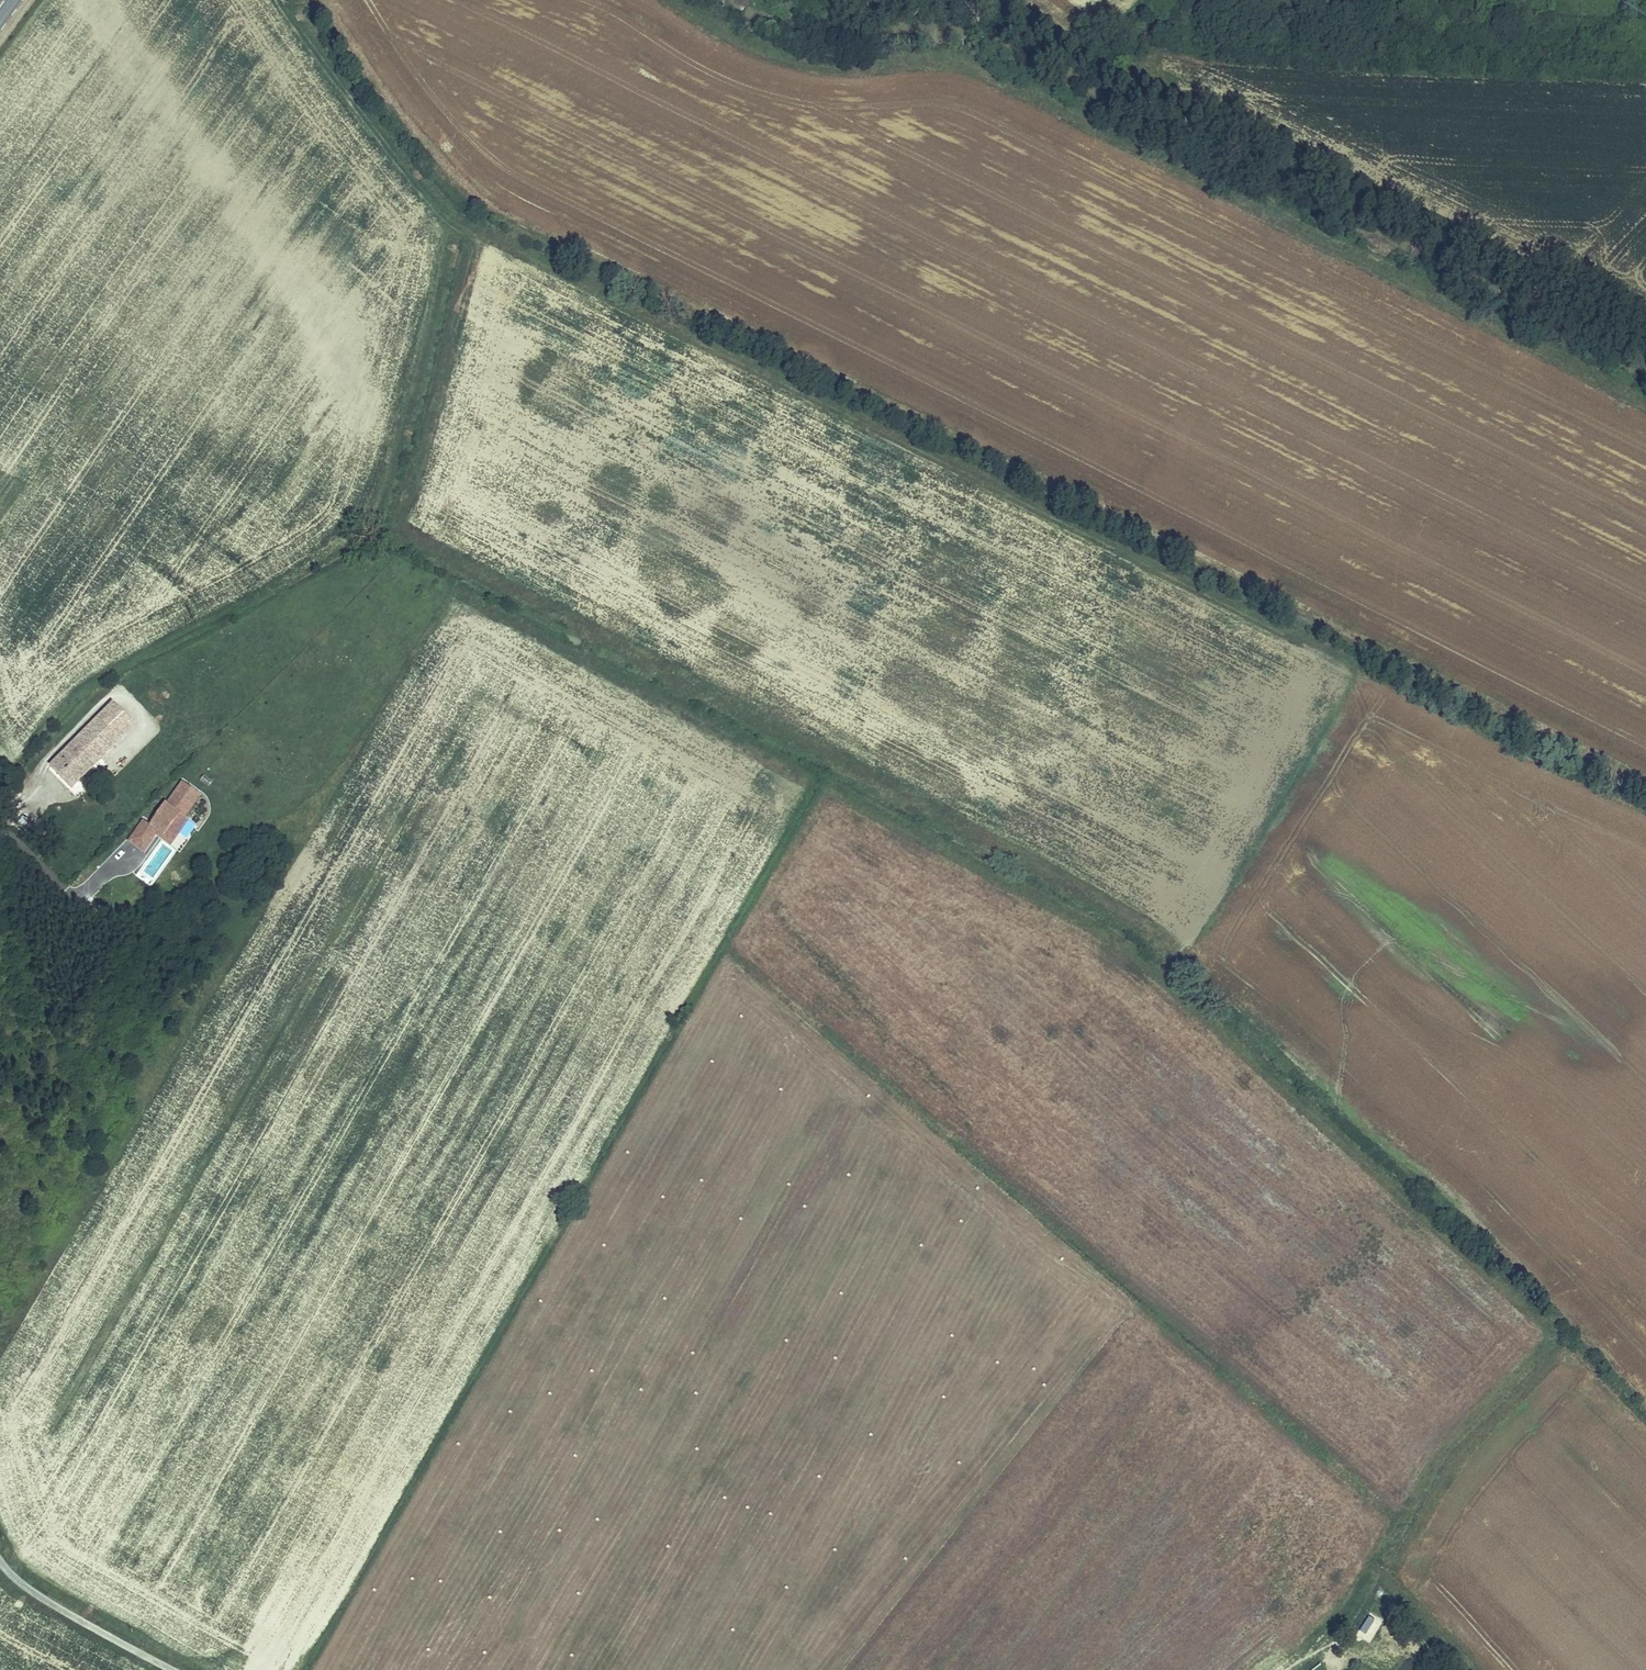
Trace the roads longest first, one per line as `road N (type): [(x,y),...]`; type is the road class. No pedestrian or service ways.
road 1 (track): [(283,0),(436,210),(469,235)]
road 2 (unclassified): [(0,1562),(29,1591),(175,1669)]

